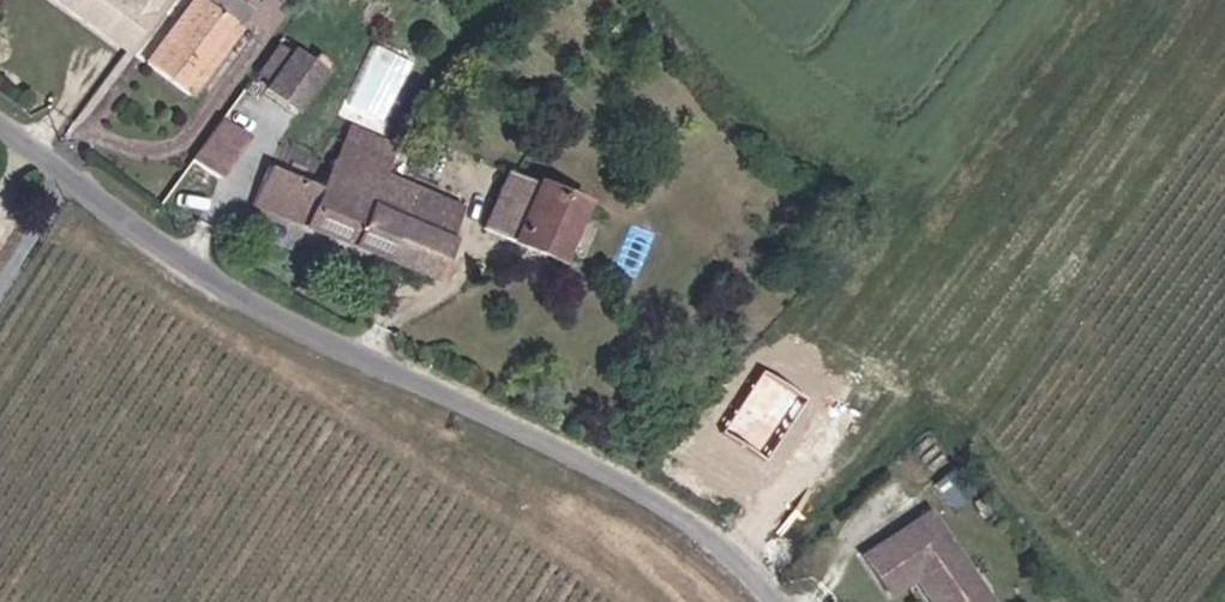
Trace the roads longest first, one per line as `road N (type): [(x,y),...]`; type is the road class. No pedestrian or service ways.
road 1 (unclassified): [(783,601),(723,539),(676,508),(207,278),(0,132)]

